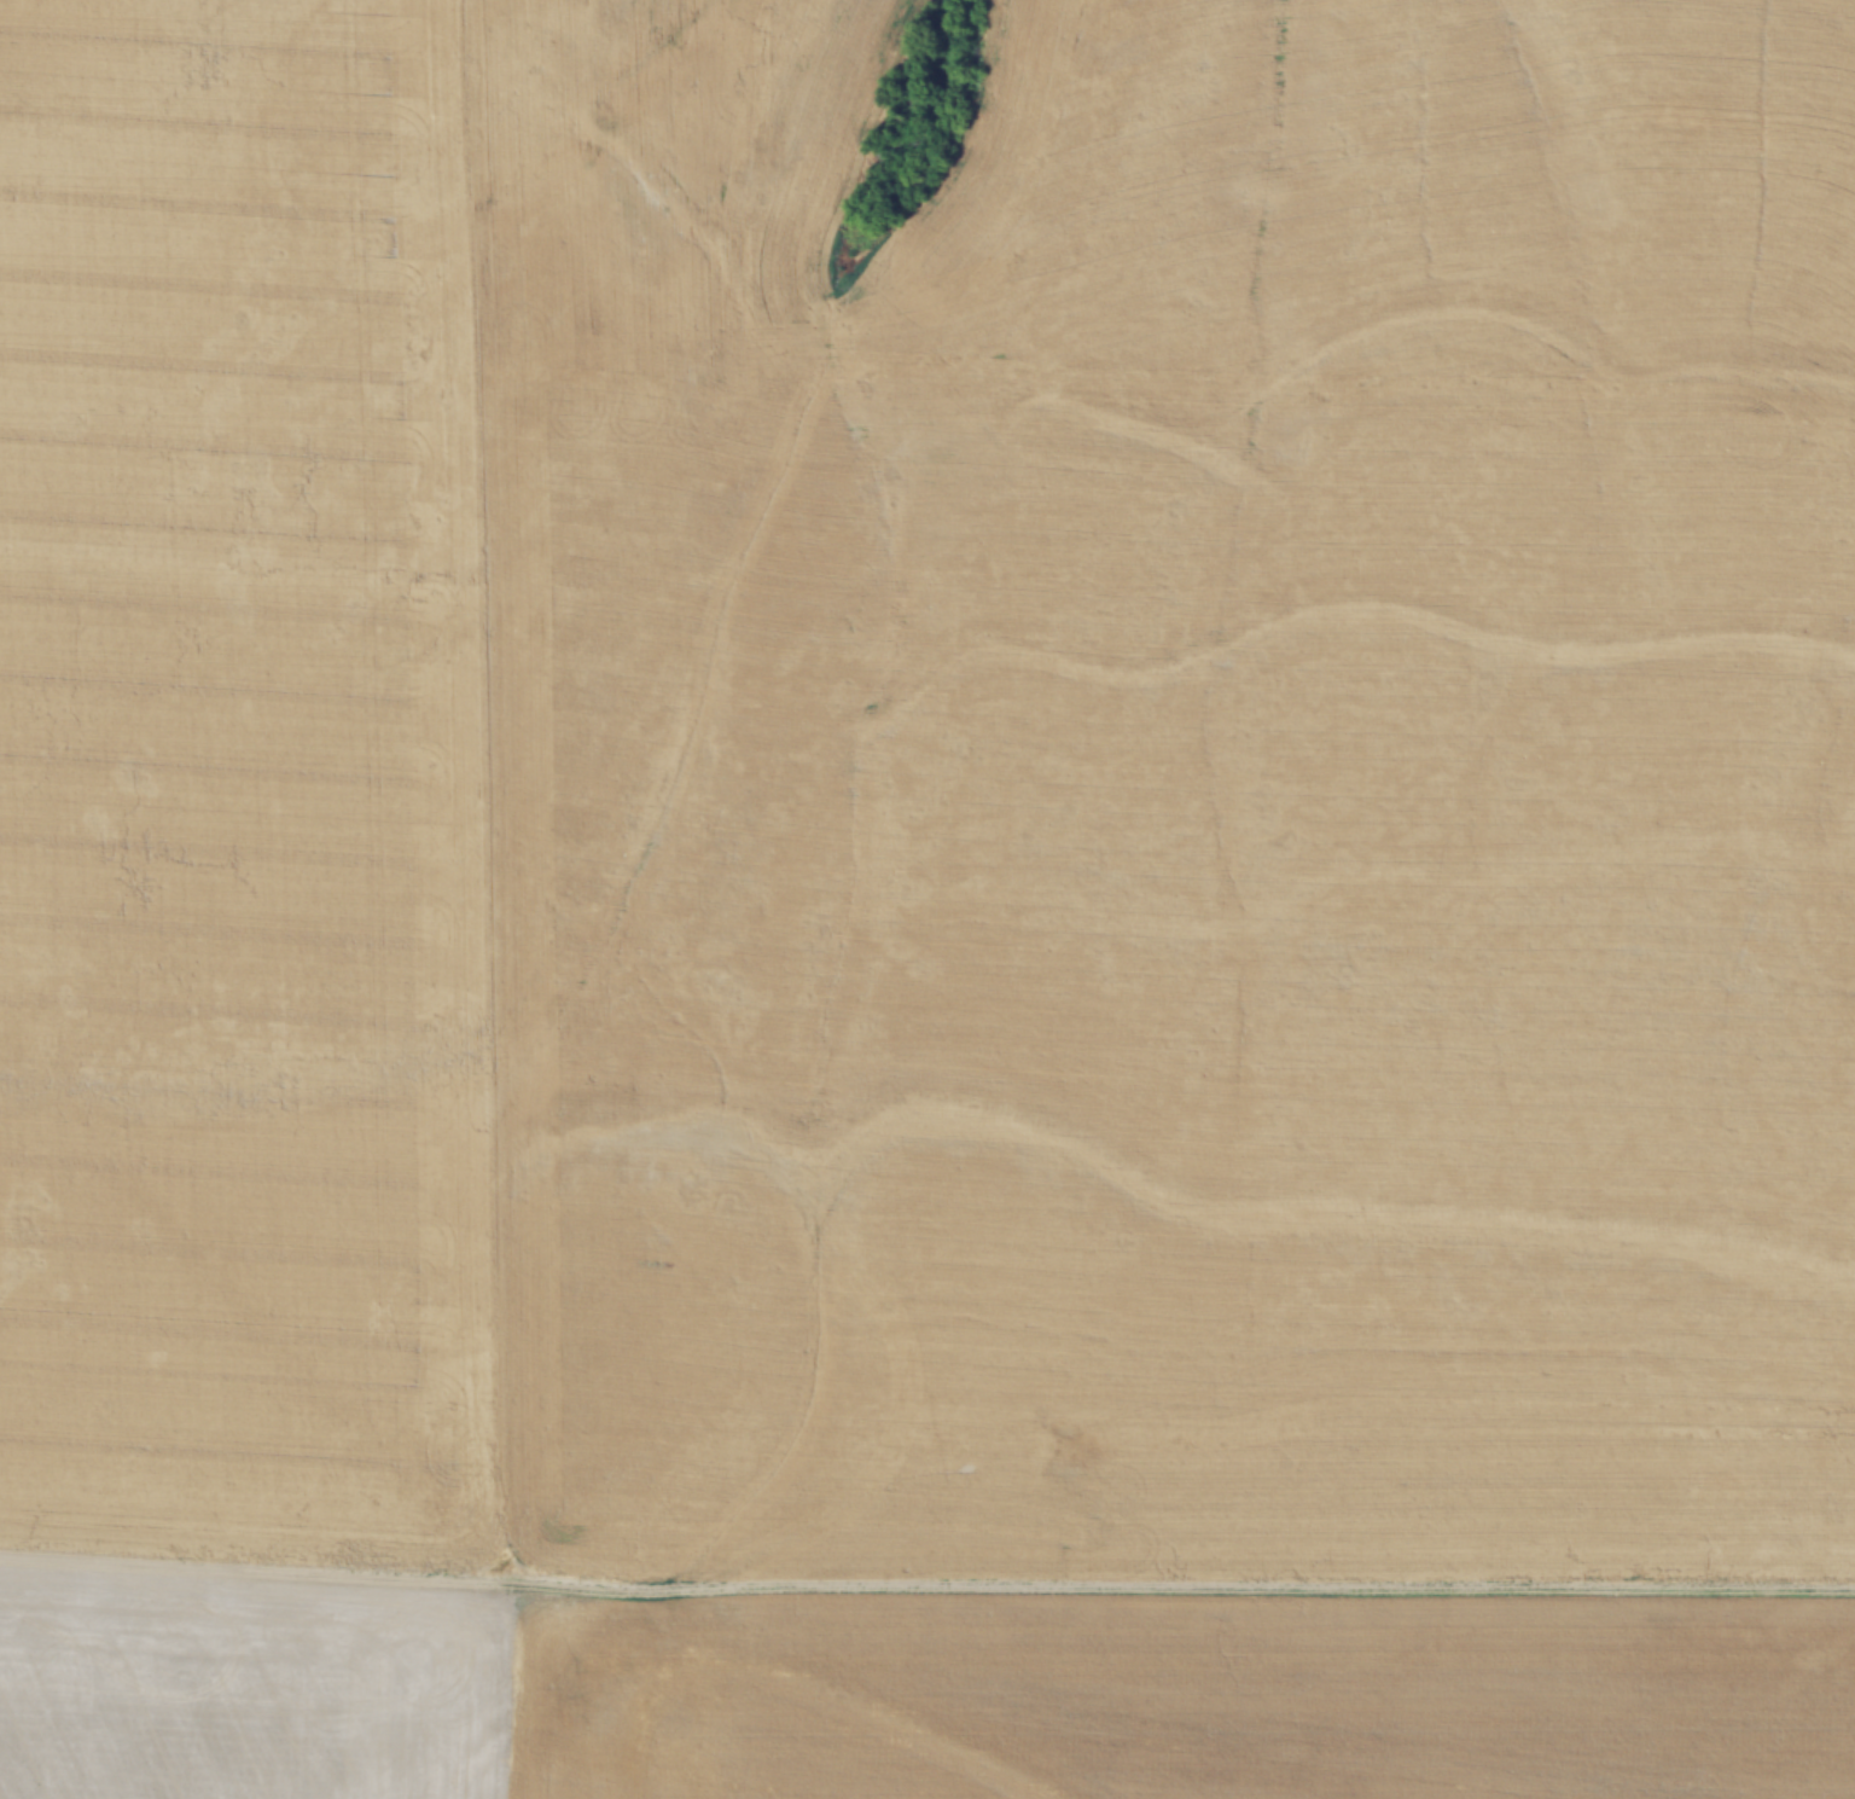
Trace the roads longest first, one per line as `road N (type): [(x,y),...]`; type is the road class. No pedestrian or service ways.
road 1 (residential): [(1854,1579),(0,1558)]

